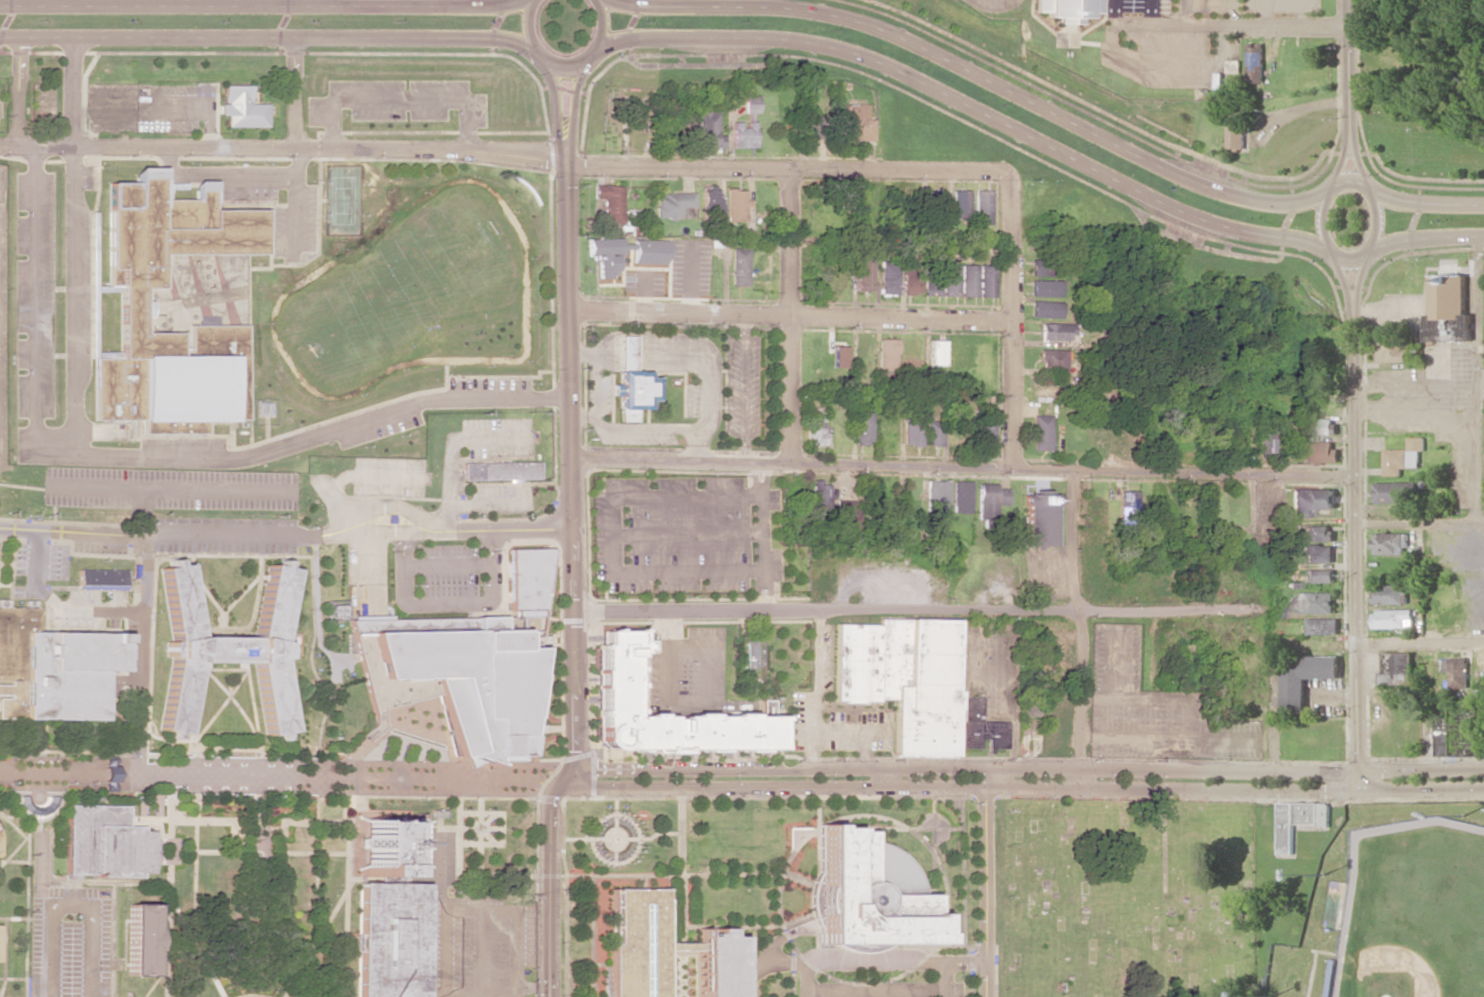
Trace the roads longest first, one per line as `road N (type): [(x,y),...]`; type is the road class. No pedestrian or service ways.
road 1 (residential): [(1005,176),(565,167),(464,150),(0,150)]
road 2 (residential): [(1483,770),(589,769),(566,778)]
road 3 (residential): [(566,778),(589,787),(1483,788)]
road 4 (tertiary): [(551,996),(551,804),(571,758),(574,612),(565,149)]
road 5 (tertiary): [(591,55),(635,38),(780,40),(848,52),(1168,208),(1331,252)]
road 6 (residential): [(1353,474),(572,461)]
road 7 (tertiary): [(1333,187),(1296,204),(1208,188),(920,47),(827,15),(607,0)]
road 8 (residential): [(1254,612),(574,612)]
road 9 (residential): [(0,528),(260,538),(573,526)]
road 10 (tertiary): [(0,37),(495,39),(538,56)]
road 11 (tertiary): [(519,0),(0,5)]
road 12 (residential): [(1352,320),(1356,788)]
road 13 (residential): [(1011,321),(569,310)]
road 14 (residential): [(1081,788),(1073,471)]
road 15 (residential): [(787,169),(791,464)]
road 16 (residential): [(1005,176),(1012,192),(1012,468)]
road 17 (residential): [(1480,236),(1481,523)]
road 18 (residential): [(1352,28),(1091,28)]
road 19 (residential): [(983,769),(986,996)]
road 20 (tertiary): [(1368,255),(1377,226),(1372,196),(1366,184),(1344,182),(1327,204),(1327,240),(1343,260),(1368,255)]
road 21 (tertiary): [(532,0),(531,44),(558,67),(591,55),(601,28),(594,0)]
road 22 (residential): [(1483,523),(1353,522)]
road 23 (residential): [(1355,644),(1483,644)]
road 24 (tertiary): [(1483,205),(1395,199),(1366,184)]
road 25 (tertiary): [(1352,0),(1351,120)]

